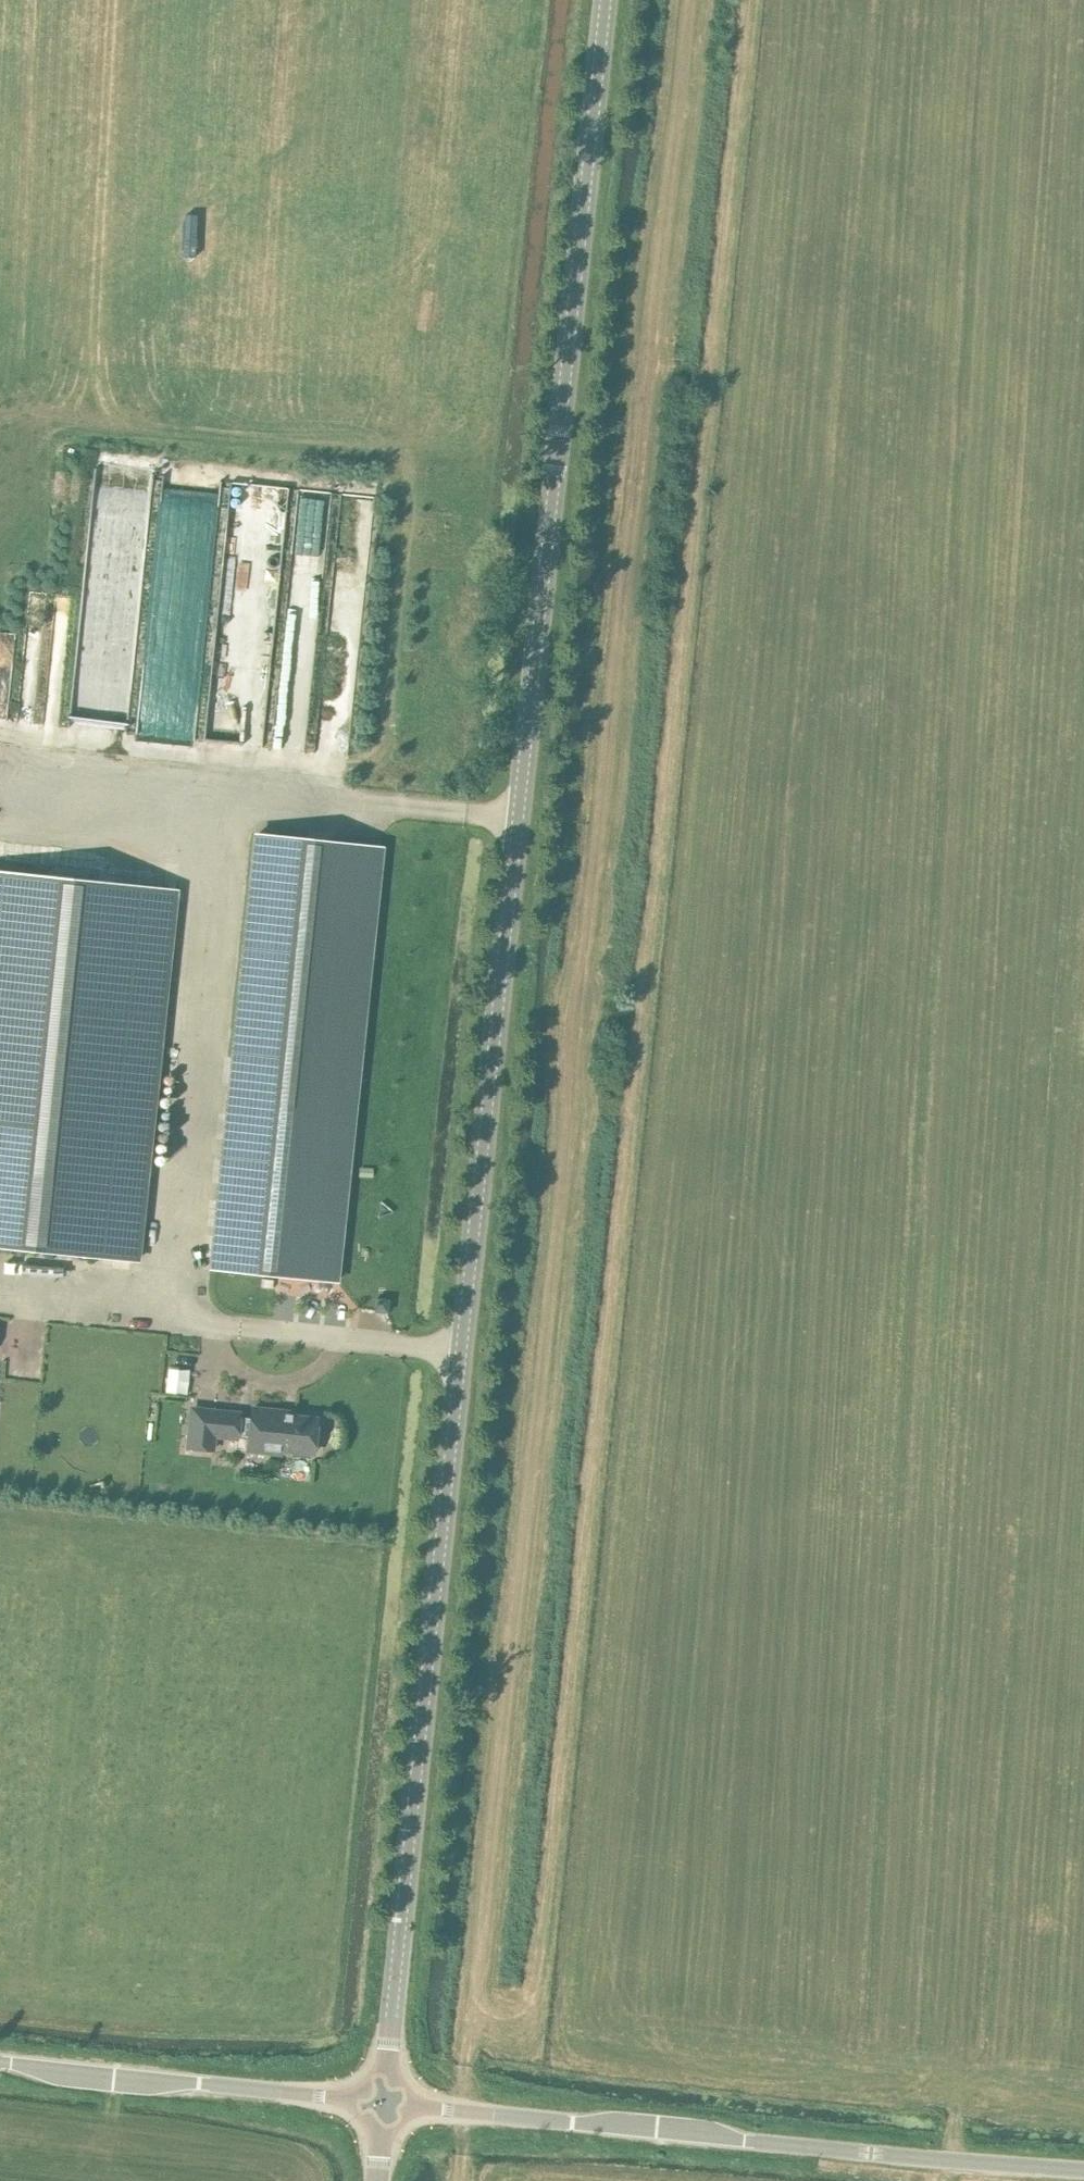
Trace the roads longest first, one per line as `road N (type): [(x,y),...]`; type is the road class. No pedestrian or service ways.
road 1 (tertiary): [(387,2109),(610,0)]
road 2 (unclassified): [(1083,2175),(387,2109)]
road 3 (track): [(530,808),(473,813),(205,794),(0,814)]
road 4 (unclassified): [(387,2109),(0,2067)]

